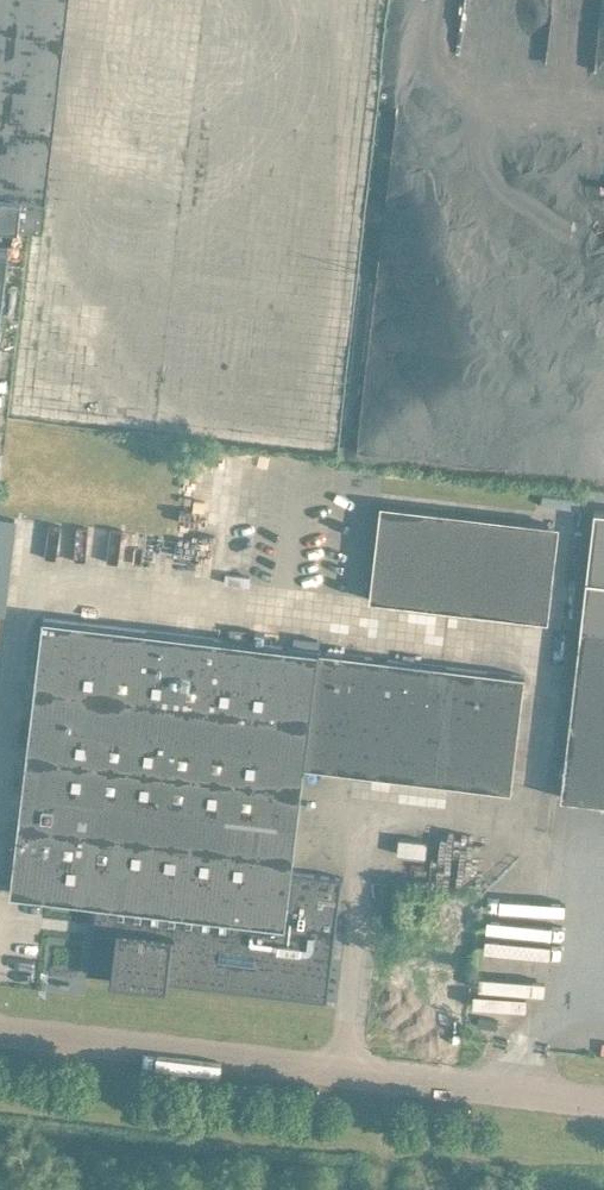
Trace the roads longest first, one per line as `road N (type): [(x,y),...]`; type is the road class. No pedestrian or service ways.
road 1 (unclassified): [(603,1115),(0,1045)]

